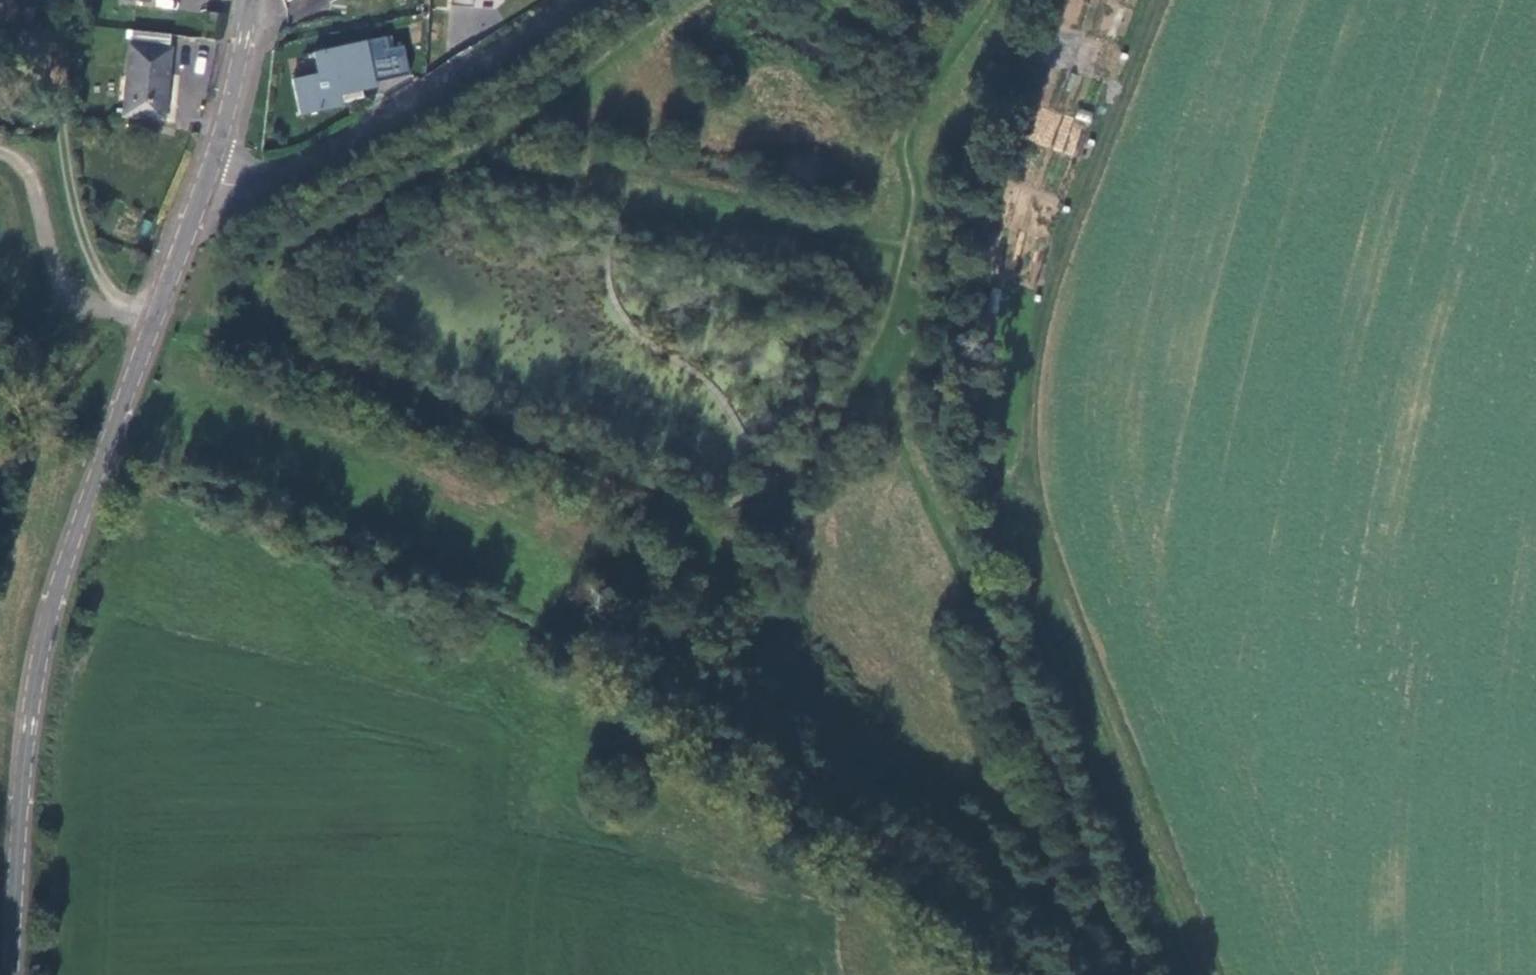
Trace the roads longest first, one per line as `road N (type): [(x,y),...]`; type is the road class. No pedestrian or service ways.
road 1 (unclassified): [(12,974),(22,788),(44,635),(210,172),(250,0)]

